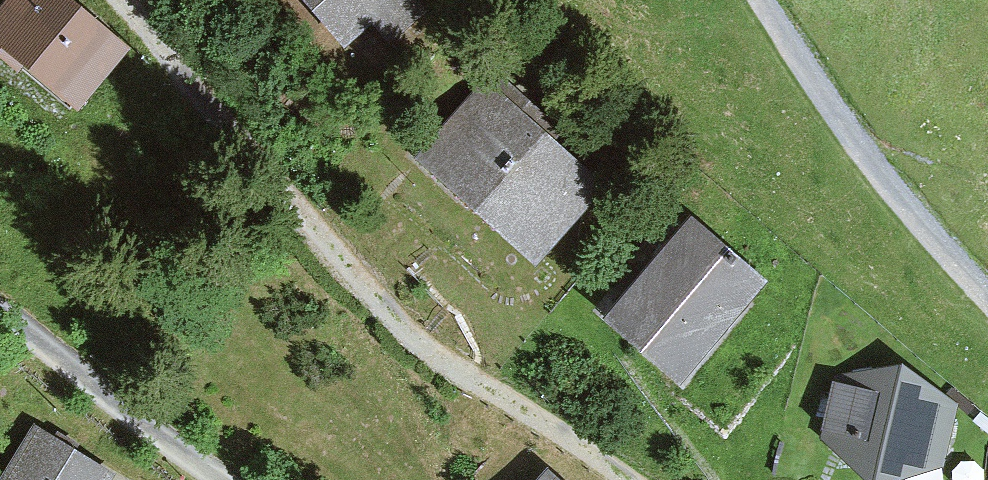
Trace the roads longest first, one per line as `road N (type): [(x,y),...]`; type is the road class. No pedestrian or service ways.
road 1 (track): [(621,479),(410,340),(115,0)]
road 2 (track): [(759,0),(865,162),(987,287)]
road 3 (track): [(0,316),(202,479)]

